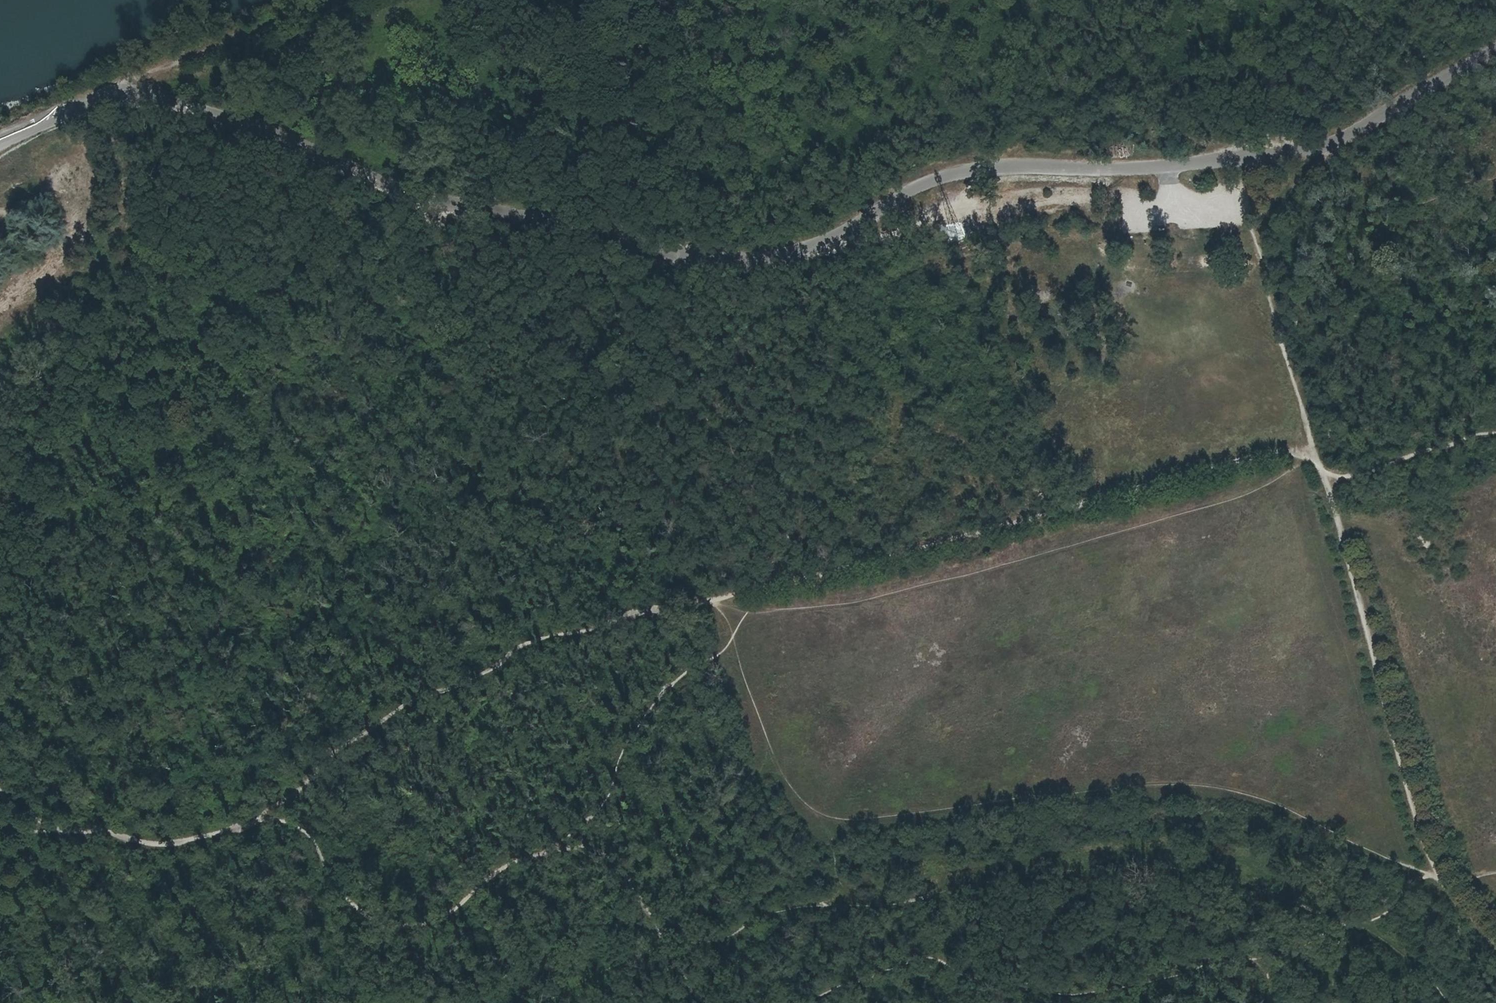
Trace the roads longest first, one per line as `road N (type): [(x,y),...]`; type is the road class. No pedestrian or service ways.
road 1 (unclassified): [(1495,51),(1357,134),(1284,157),(958,175),(907,193),(777,263),(720,265),(443,201),(178,101),(133,96),(82,108),(0,143)]
road 2 (track): [(1447,895),(1414,817),(1319,467)]
road 3 (track): [(1319,467),(1261,255)]
road 4 (track): [(1261,255),(1178,205),(1153,169)]

